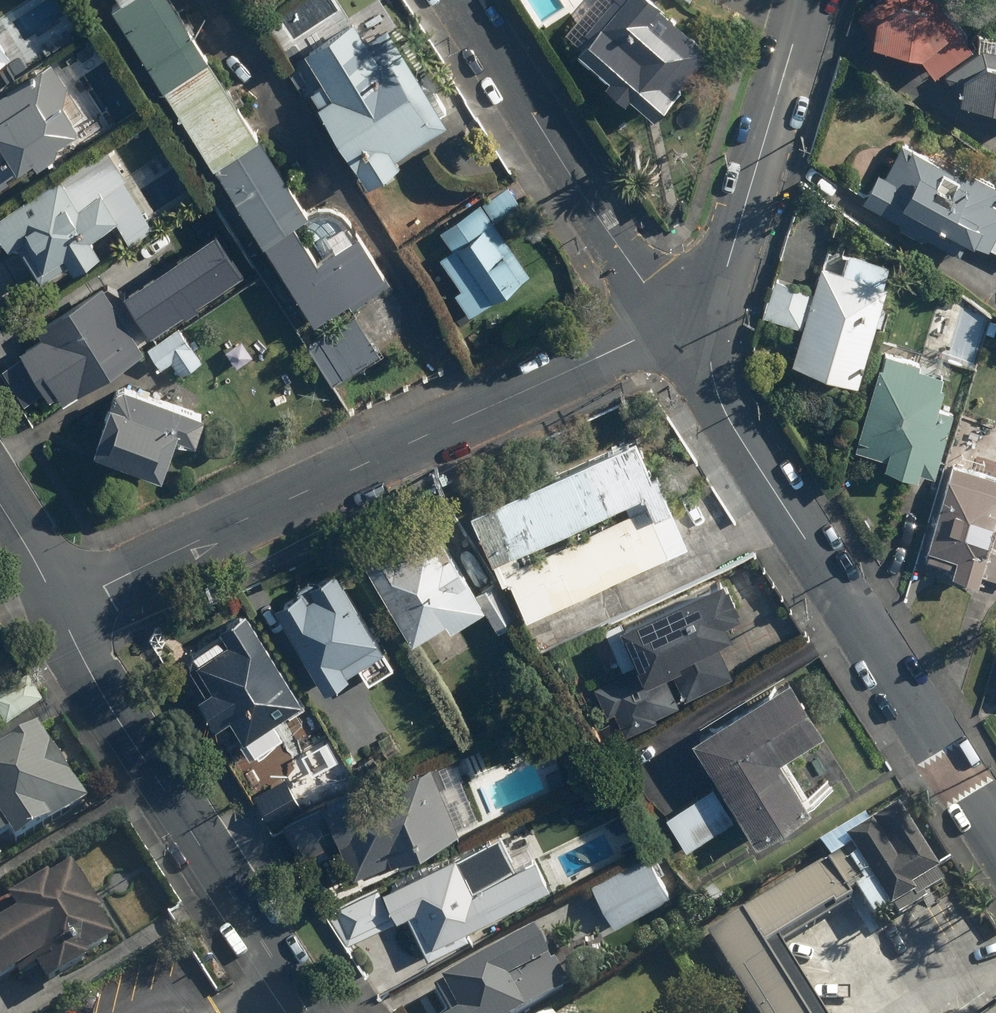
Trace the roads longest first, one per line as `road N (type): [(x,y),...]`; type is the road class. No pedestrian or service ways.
road 1 (residential): [(668,320),(61,606)]
road 2 (residential): [(710,330),(724,409),(995,830)]
road 3 (residential): [(311,1012),(61,606)]
road 4 (residential): [(464,0),(668,320)]
road 5 (residential): [(808,0),(710,330)]

